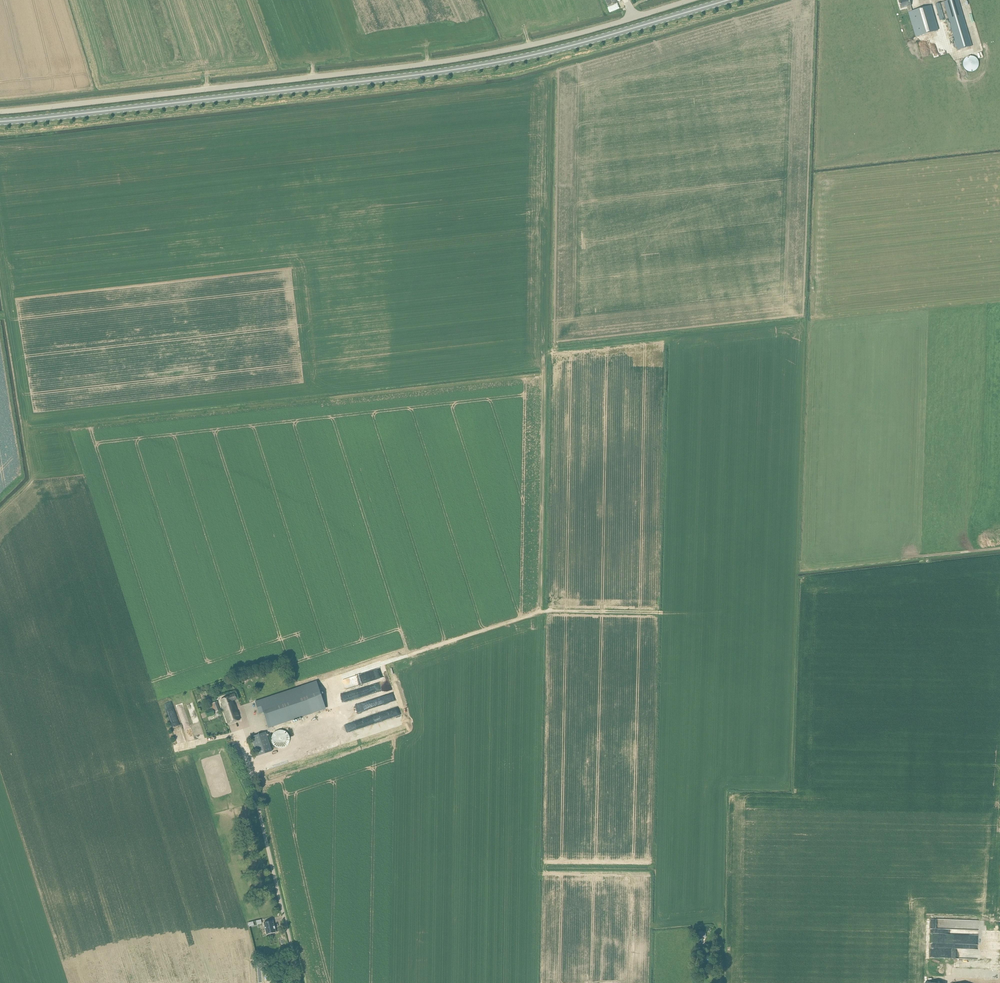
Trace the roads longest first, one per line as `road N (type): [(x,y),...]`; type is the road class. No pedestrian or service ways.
road 1 (primary): [(0,121),(483,66),(726,0)]
road 2 (unclassified): [(0,112),(454,59),(691,0)]
road 3 (unclassified): [(302,982),(250,775)]

